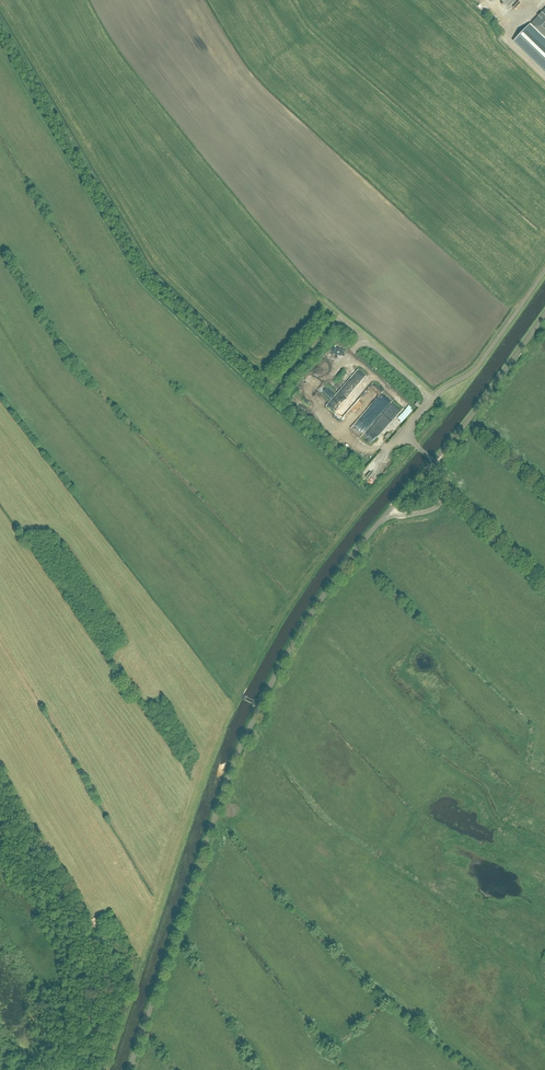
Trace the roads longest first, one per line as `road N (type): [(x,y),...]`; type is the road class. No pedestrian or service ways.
road 1 (unclassified): [(130,1069),(235,760),(284,659),(358,547),(487,395),(544,313)]
road 2 (track): [(144,956),(105,1069)]

